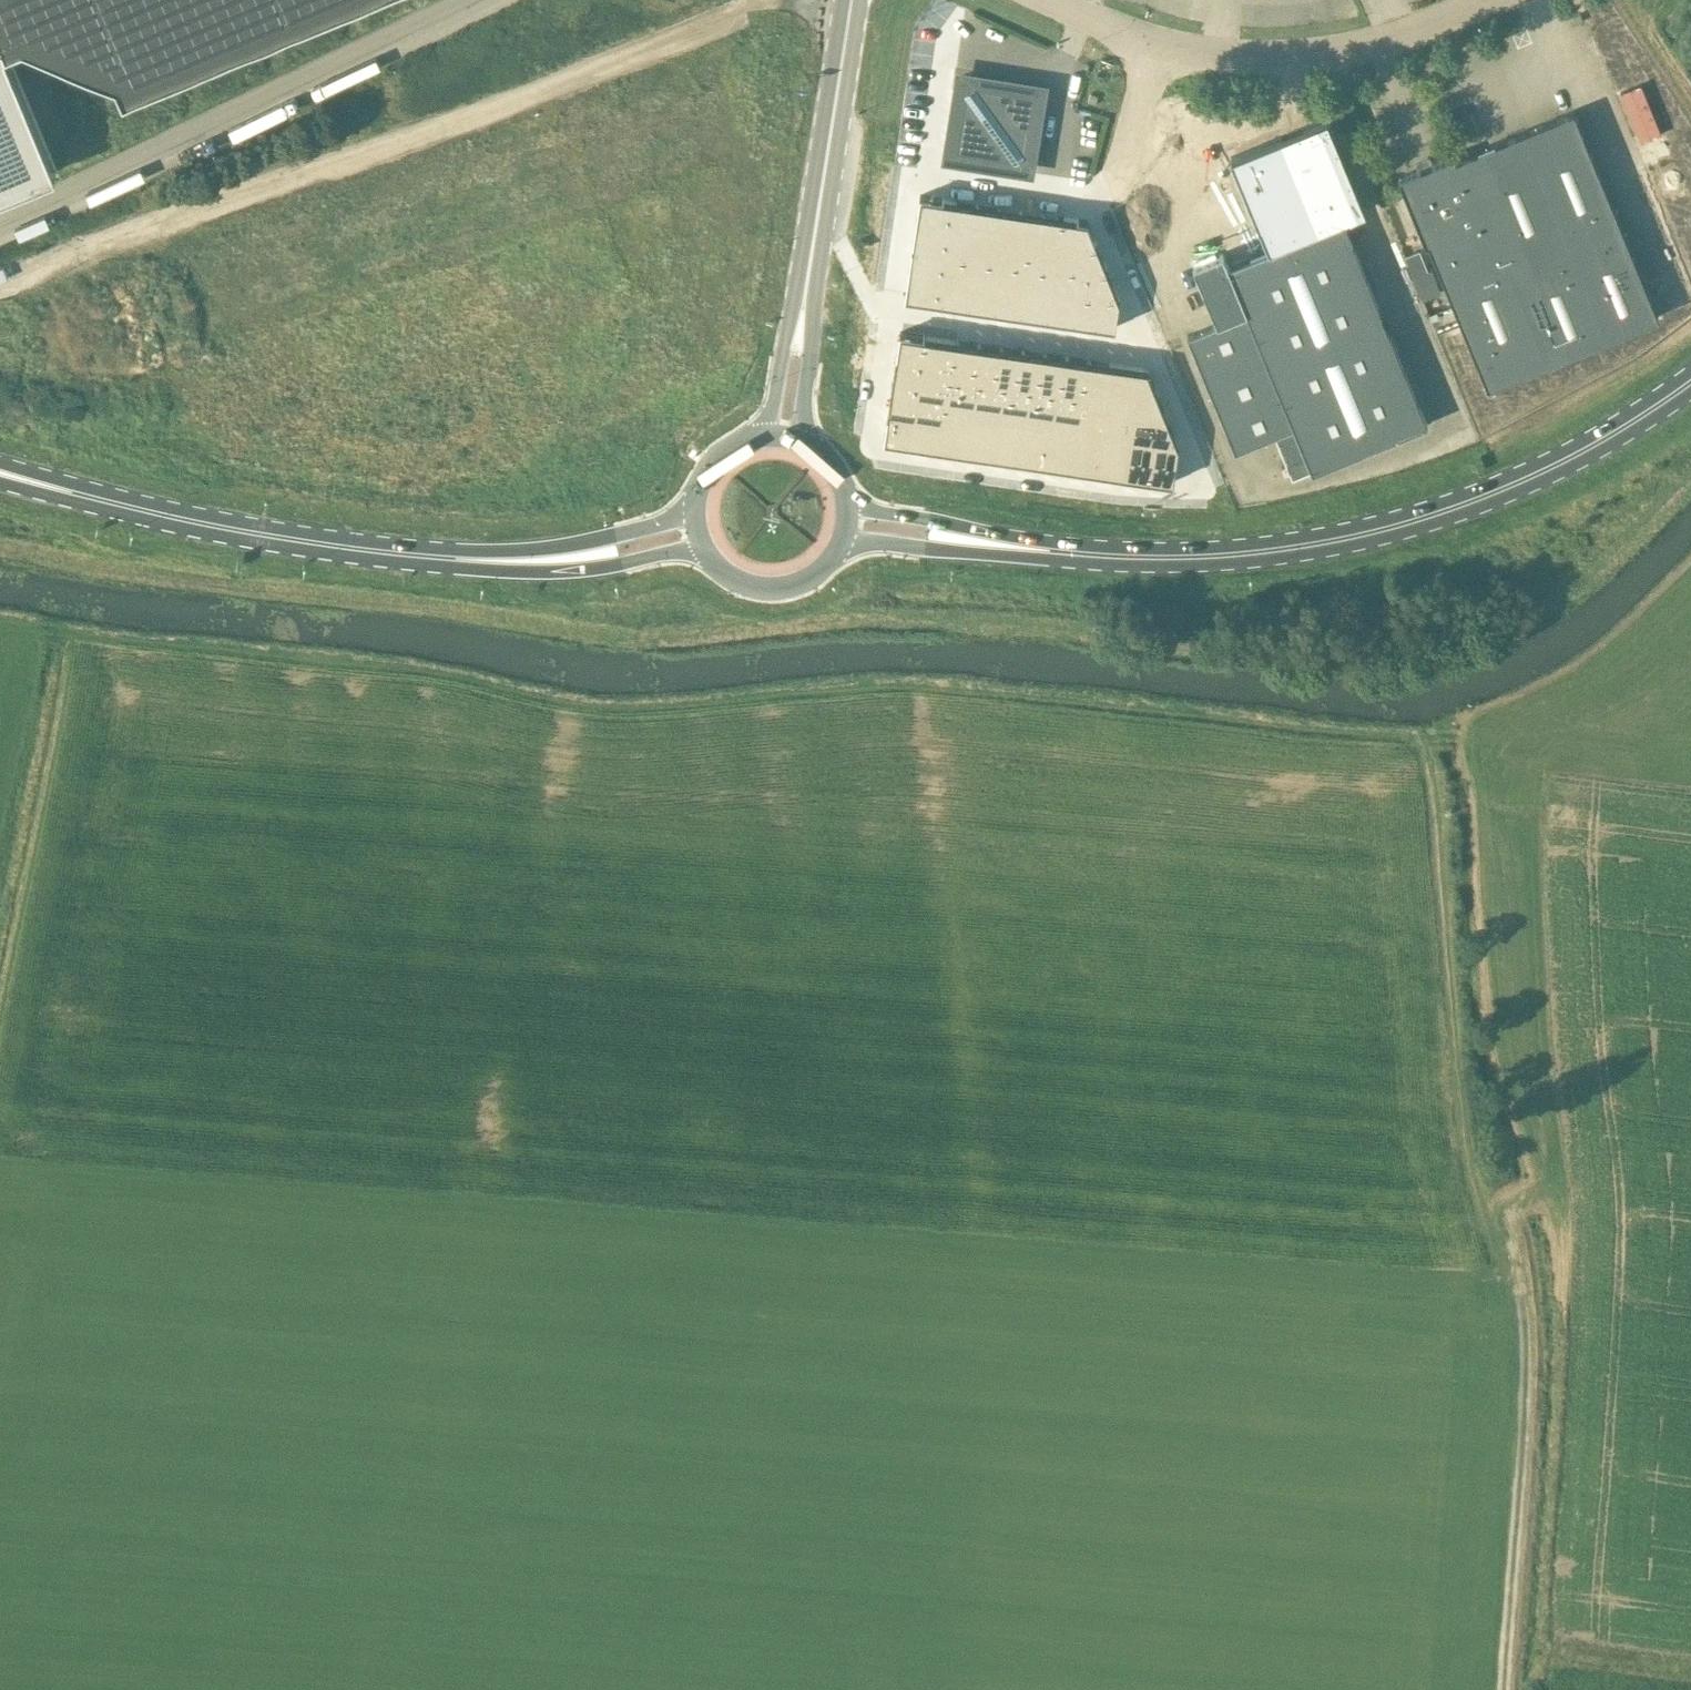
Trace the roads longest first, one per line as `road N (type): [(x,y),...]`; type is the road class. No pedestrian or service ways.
road 1 (primary): [(1690,384),(1539,477),(1370,536),(1205,558),(1014,546)]
road 2 (unclassified): [(490,0),(0,227)]
road 3 (track): [(1514,1689),(1537,1307),(1513,1180)]
road 4 (primary): [(493,561),(327,546),(74,493)]
road 5 (unclassified): [(1166,42),(1246,56),(1337,50),(1484,0)]
road 6 (secondary): [(804,301),(851,0)]
road 7 (primary): [(493,561),(623,566),(705,554)]
road 8 (primary): [(694,512),(612,539),(493,561)]
road 9 (primary): [(842,550),(1014,546)]
road 10 (primary): [(1014,546),(849,506)]
road 11 (primary): [(705,554),(725,577),(776,593),(825,572),(842,550)]
road 12 (secondary): [(809,447),(804,301)]
road 13 (secondary): [(804,301),(758,439)]

